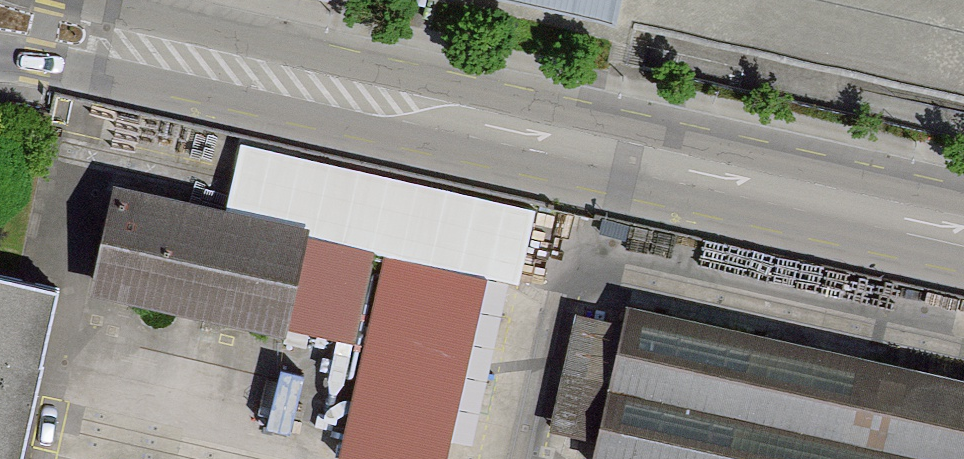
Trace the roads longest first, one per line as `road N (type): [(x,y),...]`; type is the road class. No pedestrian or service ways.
road 1 (tertiary): [(0,21),(963,236)]

